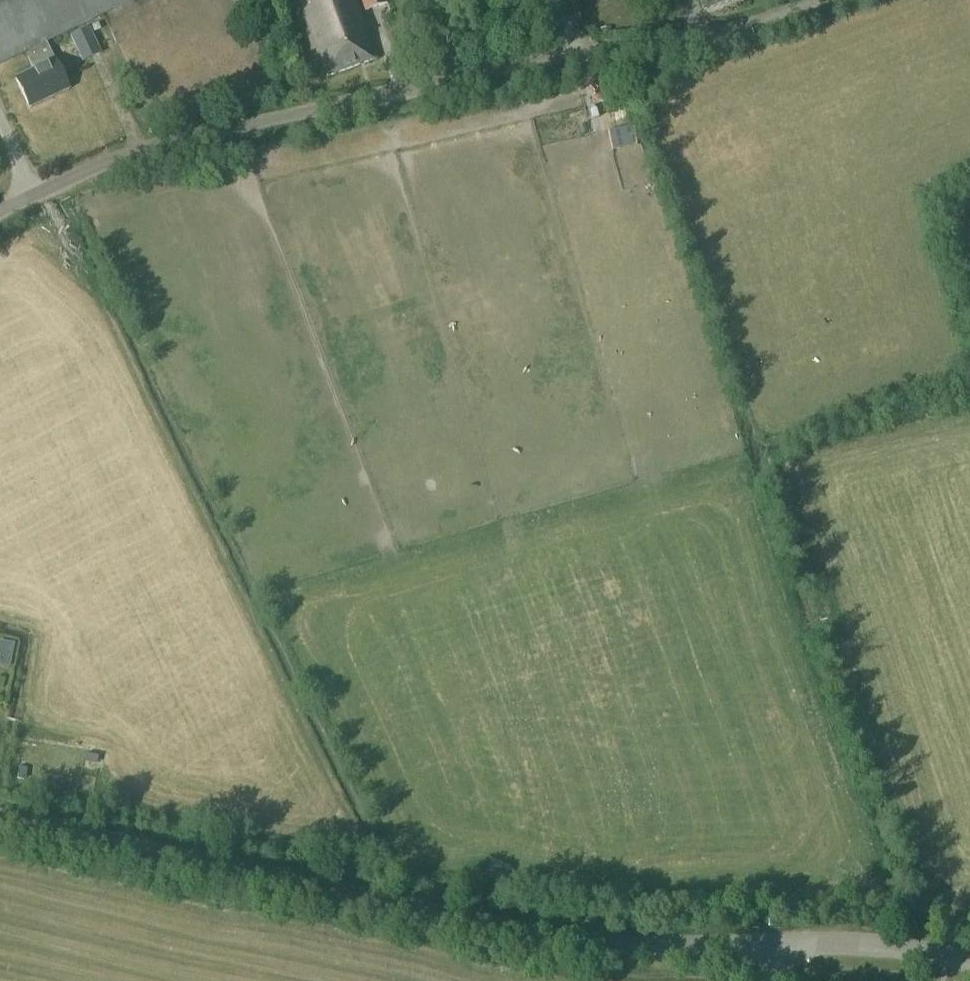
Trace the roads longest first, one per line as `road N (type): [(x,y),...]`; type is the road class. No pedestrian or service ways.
road 1 (unclassified): [(0,212),(122,154),(164,143),(570,53),(725,31),(815,0)]
road 2 (tertiary): [(771,945),(569,940),(0,817)]
road 3 (tertiary): [(969,963),(857,943),(771,945)]

